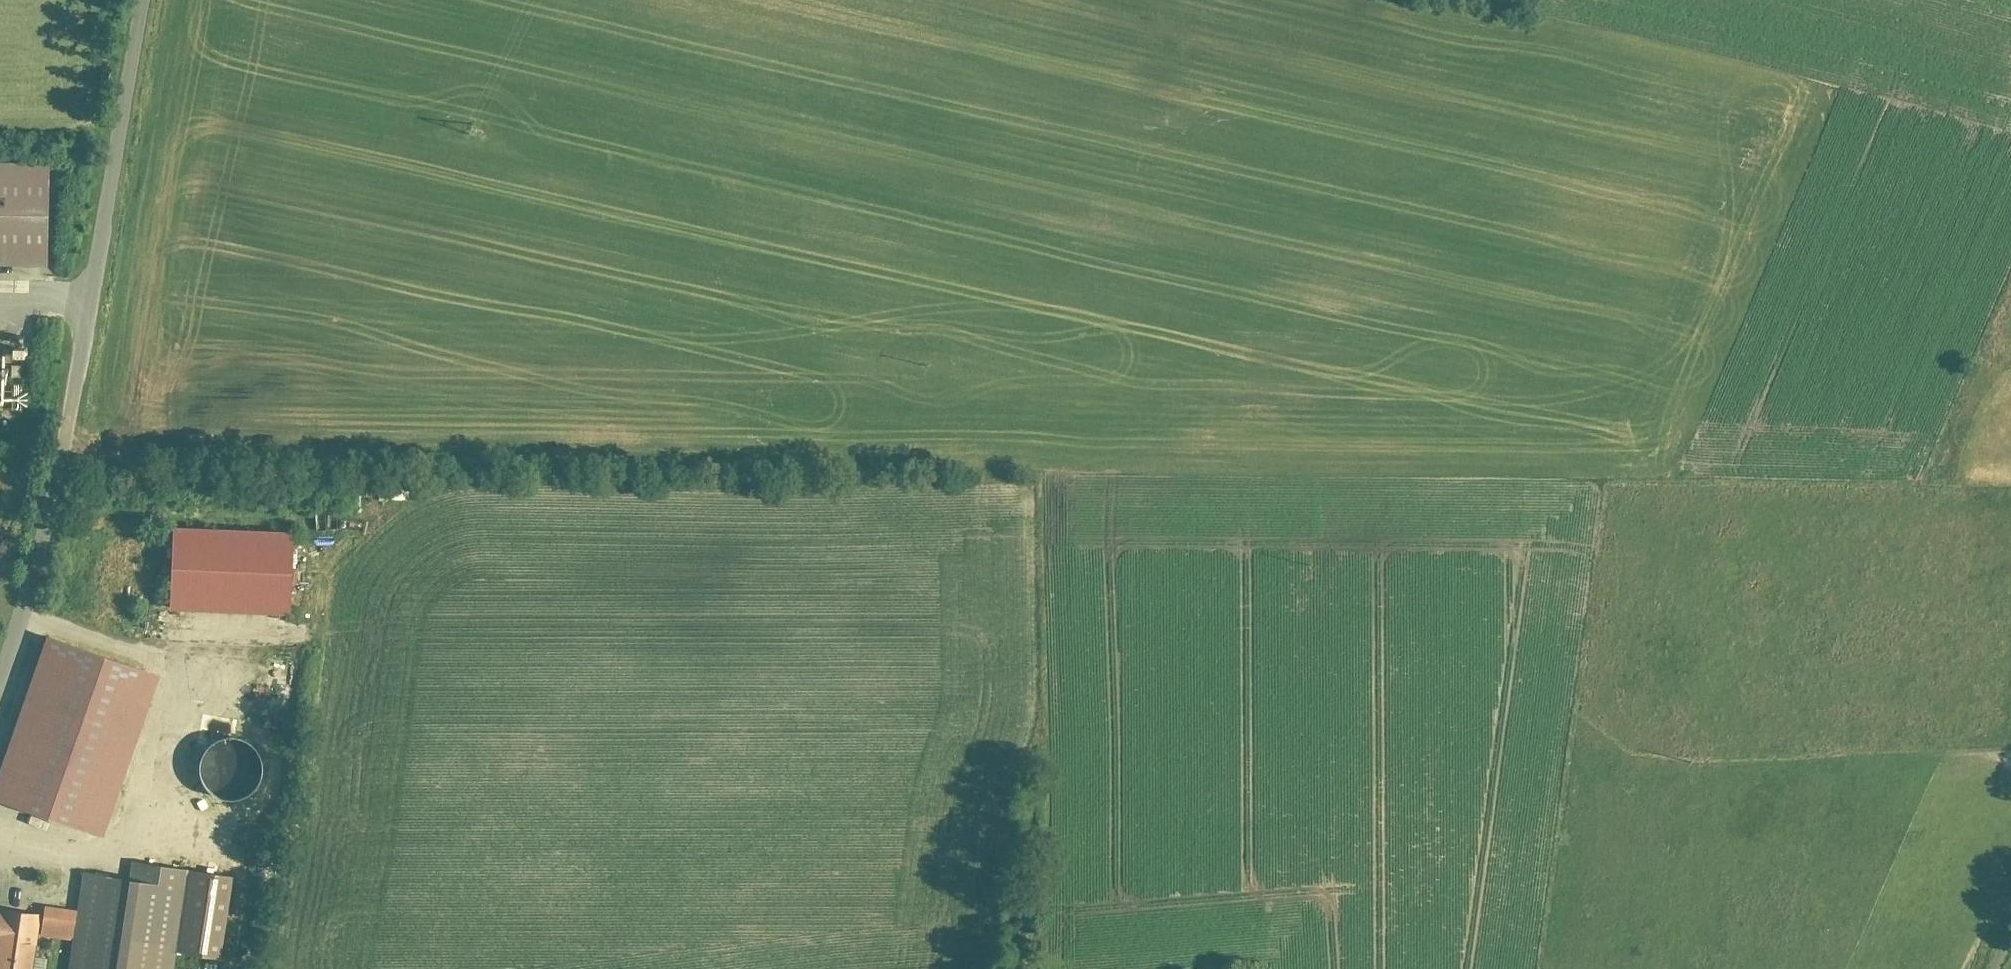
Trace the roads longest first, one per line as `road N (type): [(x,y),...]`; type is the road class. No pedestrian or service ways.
road 1 (unclassified): [(0,704),(65,457),(145,0)]

